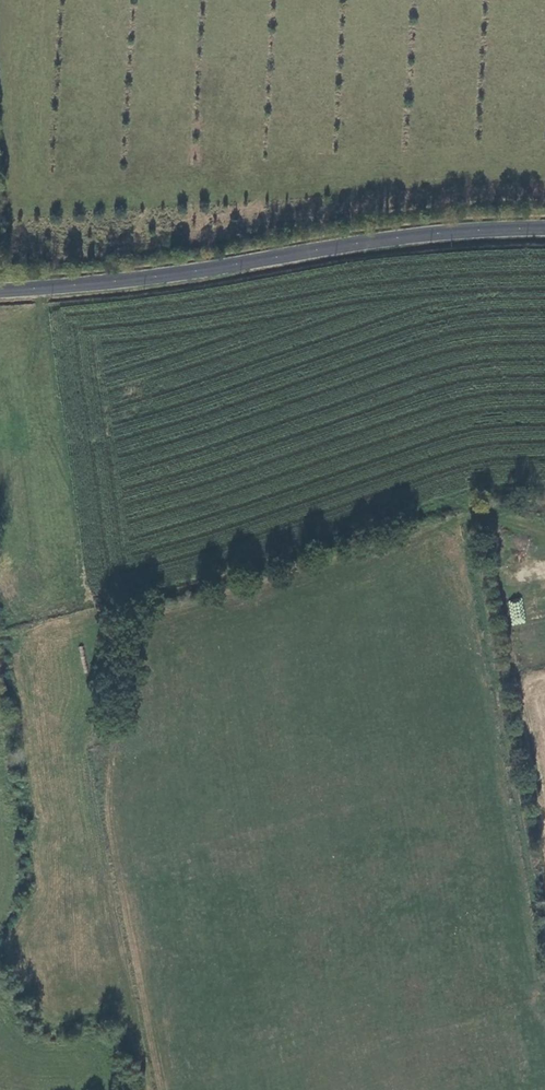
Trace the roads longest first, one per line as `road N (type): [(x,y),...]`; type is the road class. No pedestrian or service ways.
road 1 (tertiary): [(0,291),(185,273),(410,237),(544,227)]

